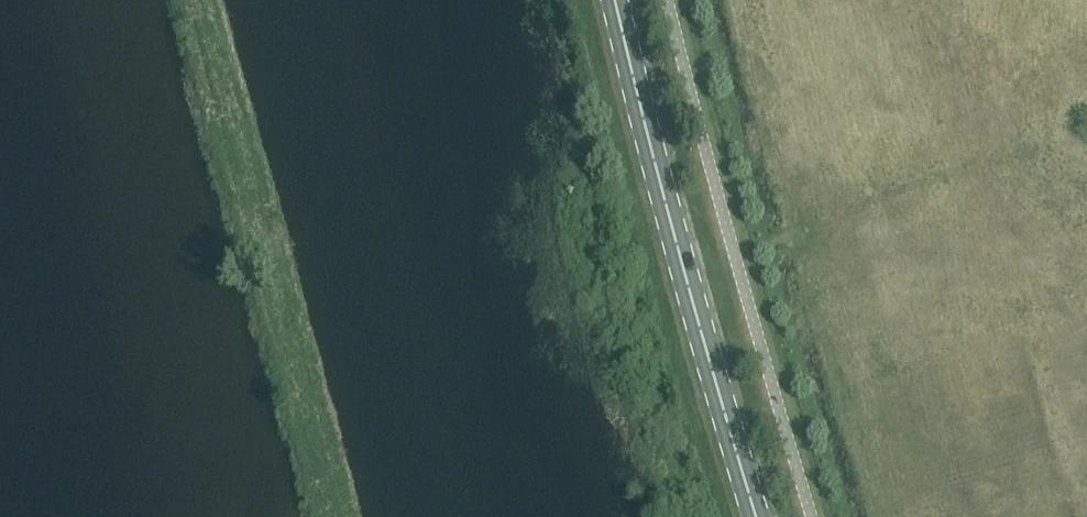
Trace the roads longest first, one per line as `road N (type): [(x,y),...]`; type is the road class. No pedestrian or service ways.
road 1 (primary): [(756,516),(614,0)]

